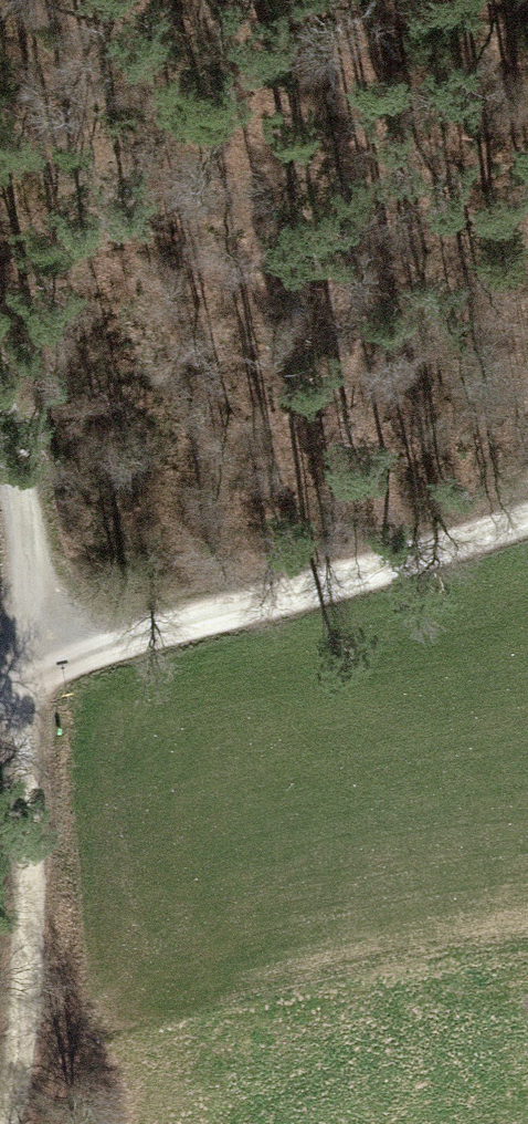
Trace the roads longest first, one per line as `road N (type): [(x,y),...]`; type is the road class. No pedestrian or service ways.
road 1 (track): [(527,516),(33,665)]
road 2 (track): [(33,665),(36,875),(25,1123)]
road 3 (track): [(0,430),(16,477),(33,665)]

